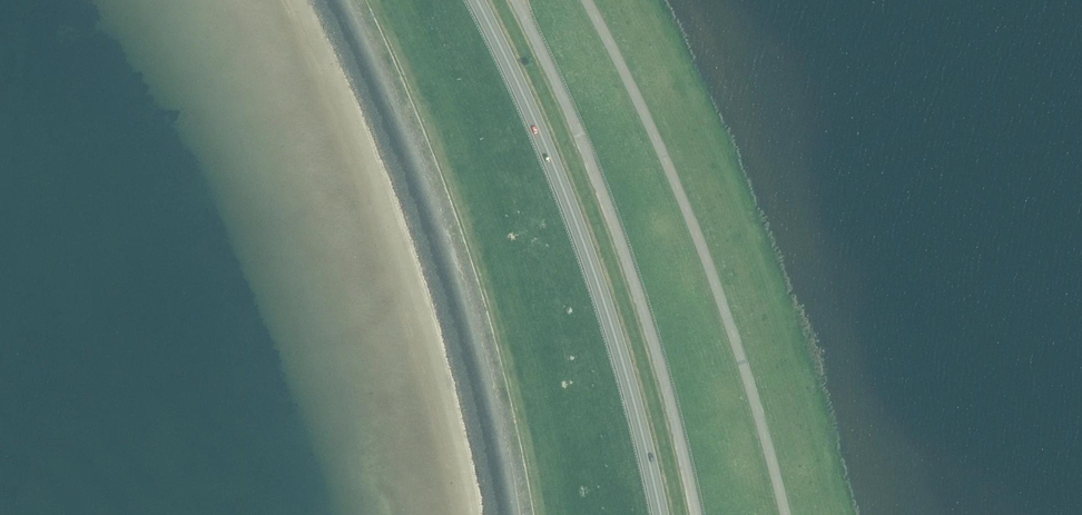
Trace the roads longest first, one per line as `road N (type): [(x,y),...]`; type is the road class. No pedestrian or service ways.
road 1 (primary): [(660,514),(584,244),(476,0)]
road 2 (unclassified): [(697,514),(636,289),(516,0)]

